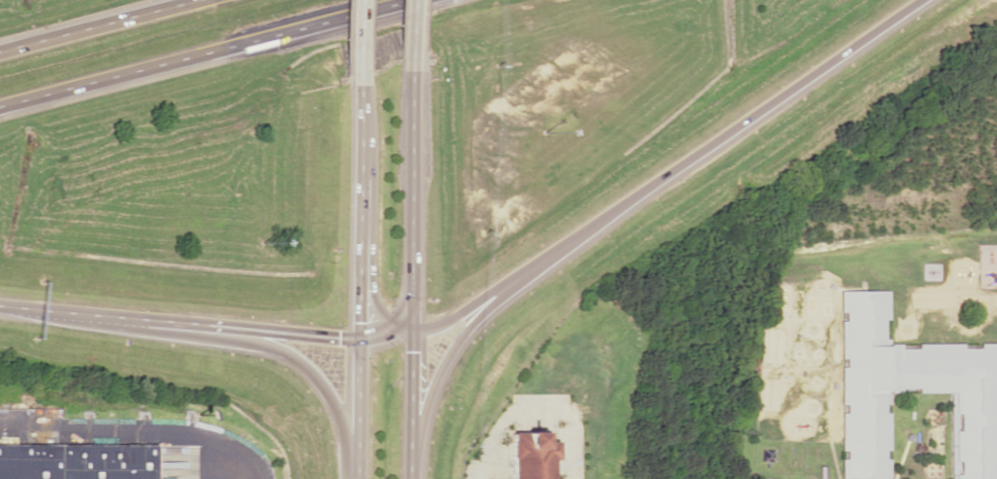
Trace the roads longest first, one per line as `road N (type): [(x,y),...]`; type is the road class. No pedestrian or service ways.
road 1 (motorway): [(356,253),(369,298),(384,315),(409,328),(444,319),(917,0)]
road 2 (motorway): [(0,304),(354,337),(387,325),(409,279)]
road 3 (motorway): [(0,107),(413,0)]
road 4 (primary): [(406,478),(412,57)]
road 5 (primary): [(357,71),(353,478)]
road 6 (motorway): [(156,319),(268,346),(297,362),(333,412),(351,478)]
road 7 (motorway): [(406,472),(443,358),(533,264)]
road 8 (motorway): [(191,0),(0,49)]

